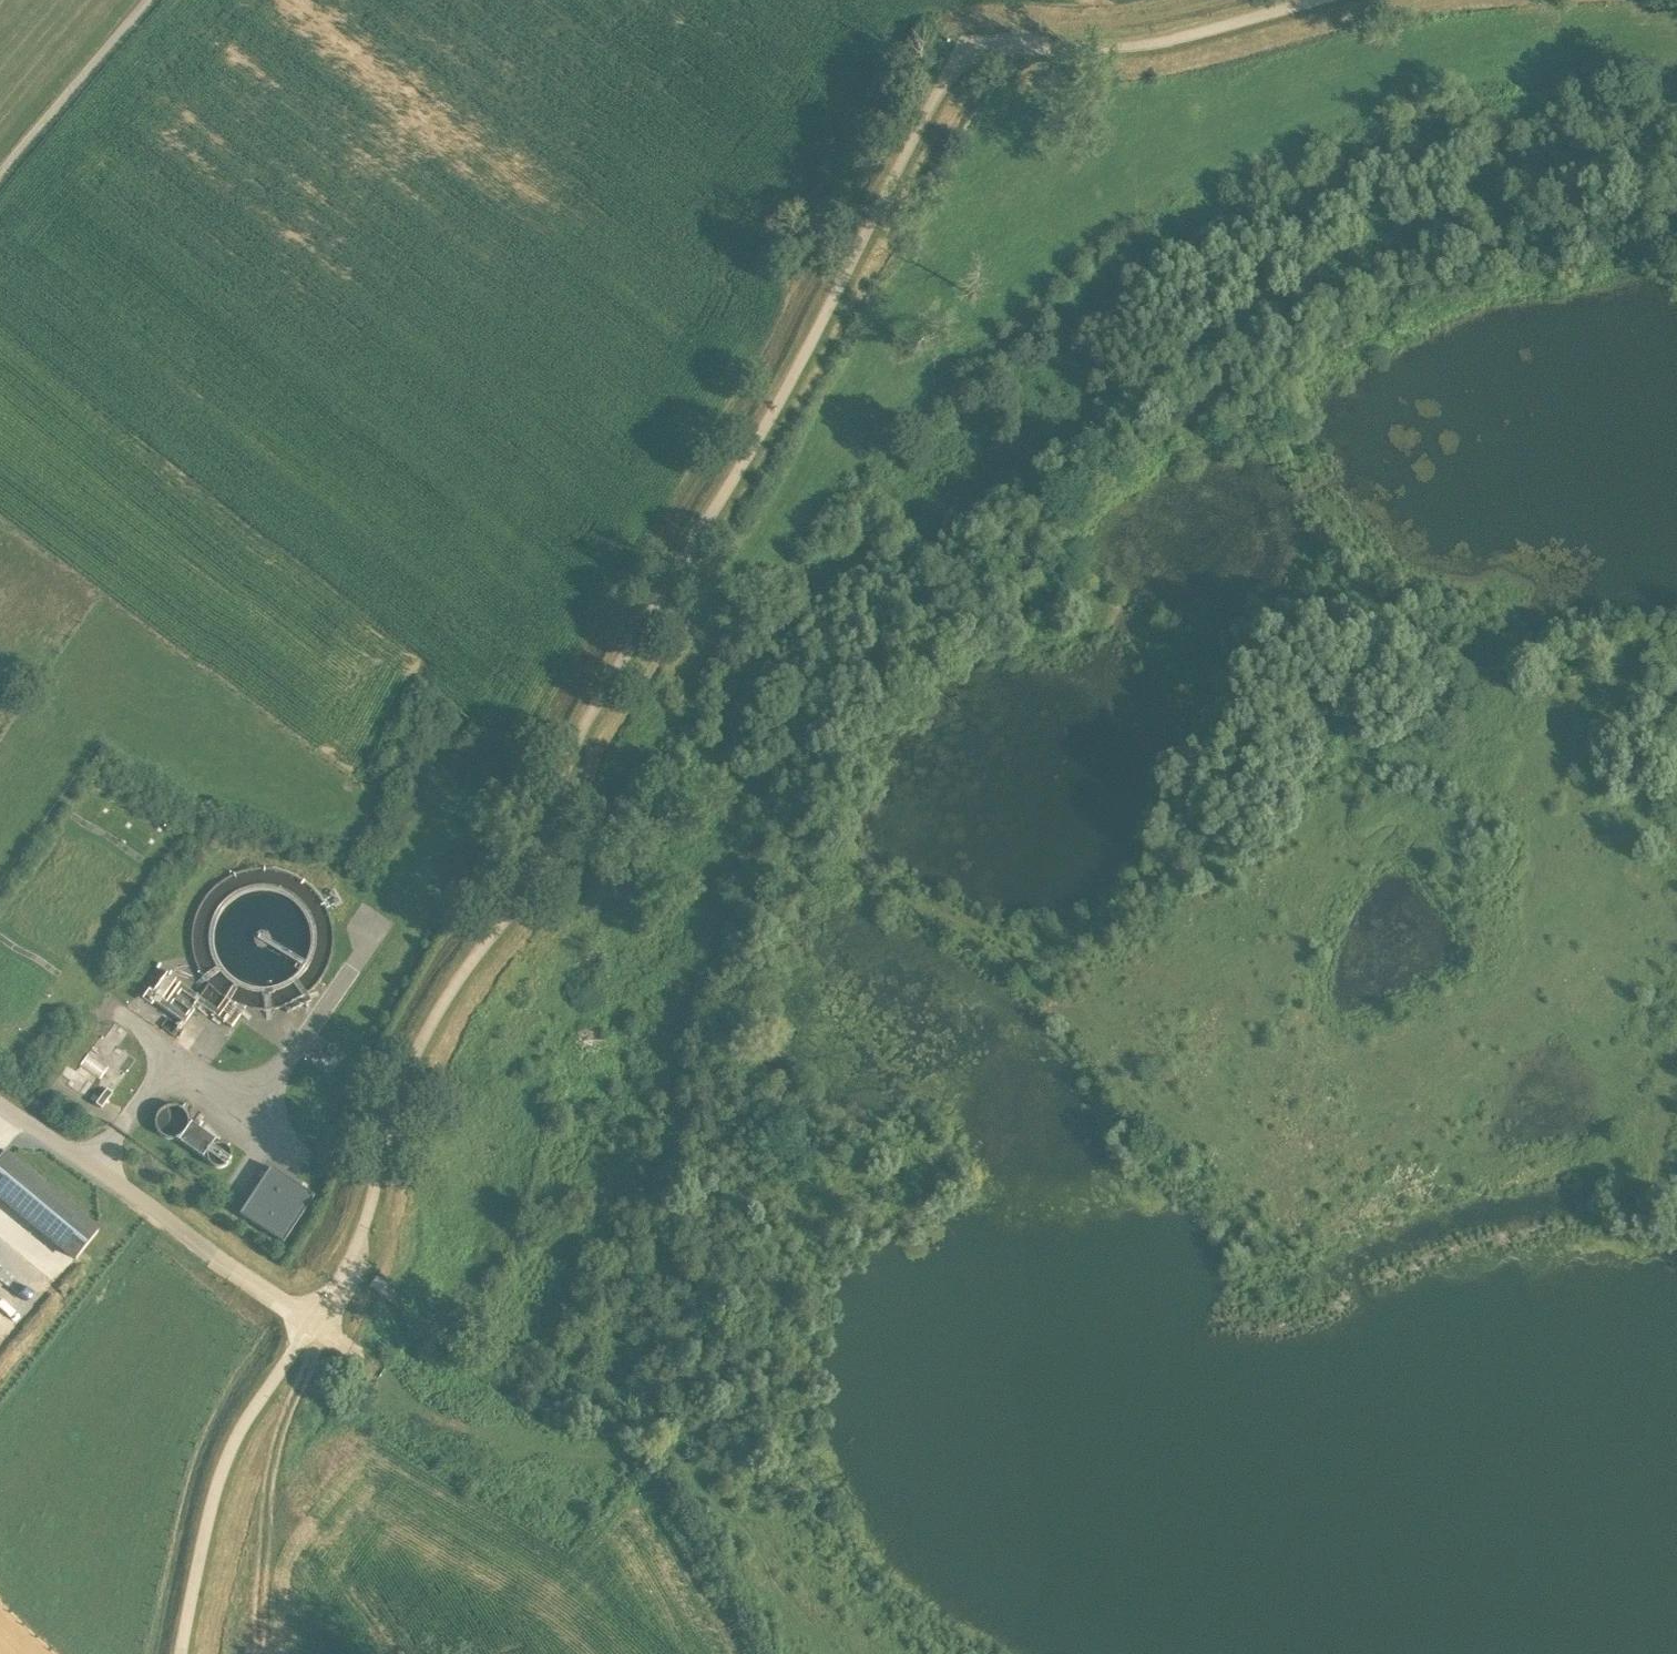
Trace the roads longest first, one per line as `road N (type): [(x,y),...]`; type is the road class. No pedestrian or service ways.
road 1 (unclassified): [(366,1368),(0,1115)]
road 2 (unclassified): [(152,0),(0,178)]

